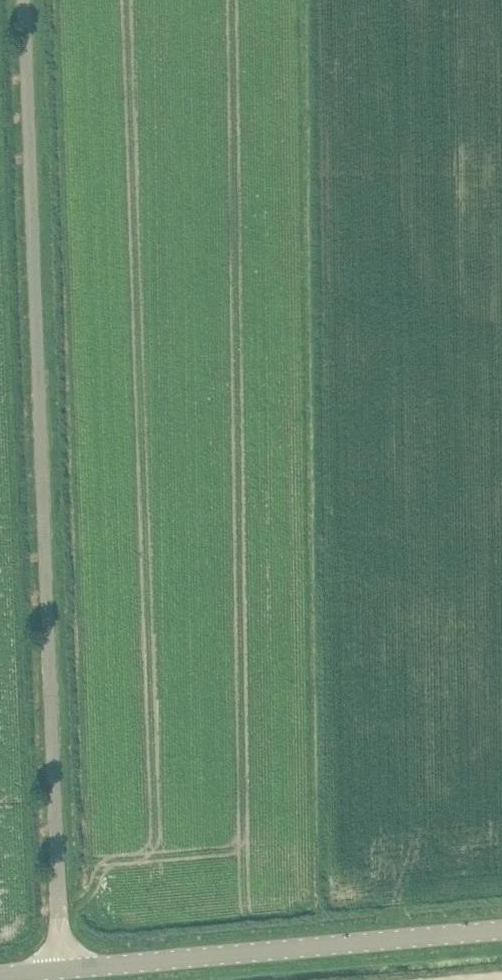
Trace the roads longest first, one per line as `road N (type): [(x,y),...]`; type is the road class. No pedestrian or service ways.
road 1 (unclassified): [(61,970),(23,0)]
road 2 (tertiary): [(61,970),(501,930)]

